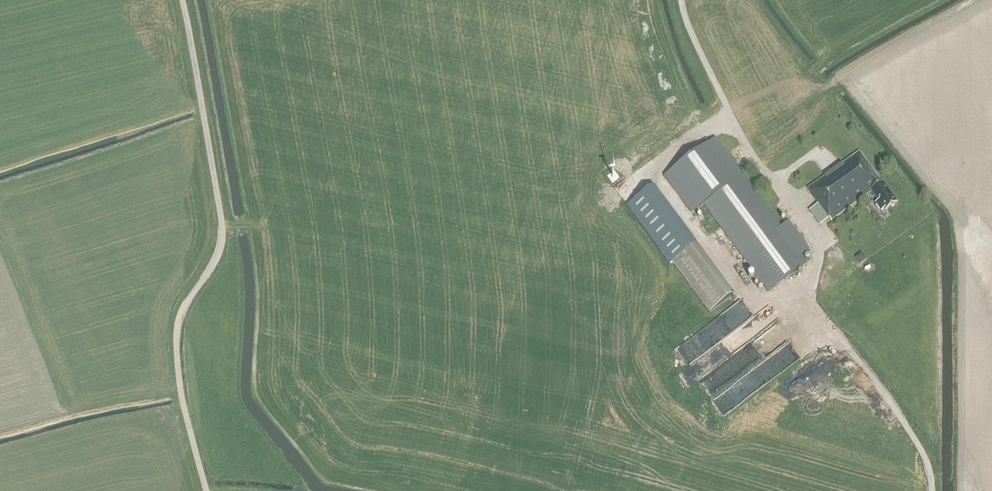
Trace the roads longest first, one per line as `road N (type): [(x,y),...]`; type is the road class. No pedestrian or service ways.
road 1 (unclassified): [(206,490),(182,398),(177,333),(222,235),(182,0)]

